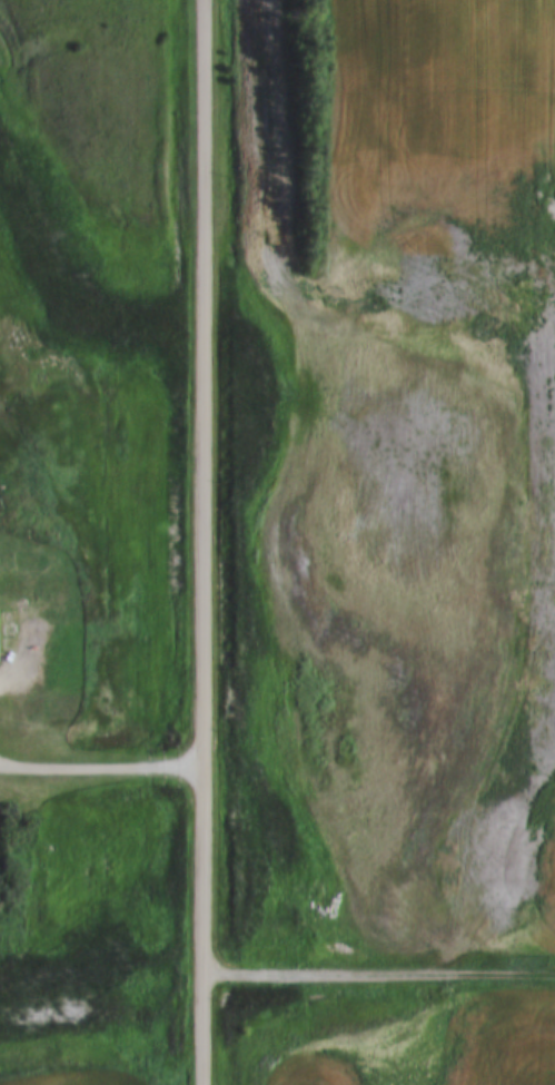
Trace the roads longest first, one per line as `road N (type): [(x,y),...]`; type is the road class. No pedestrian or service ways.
road 1 (residential): [(207,1084),(207,0)]
road 2 (track): [(207,974),(554,972)]

